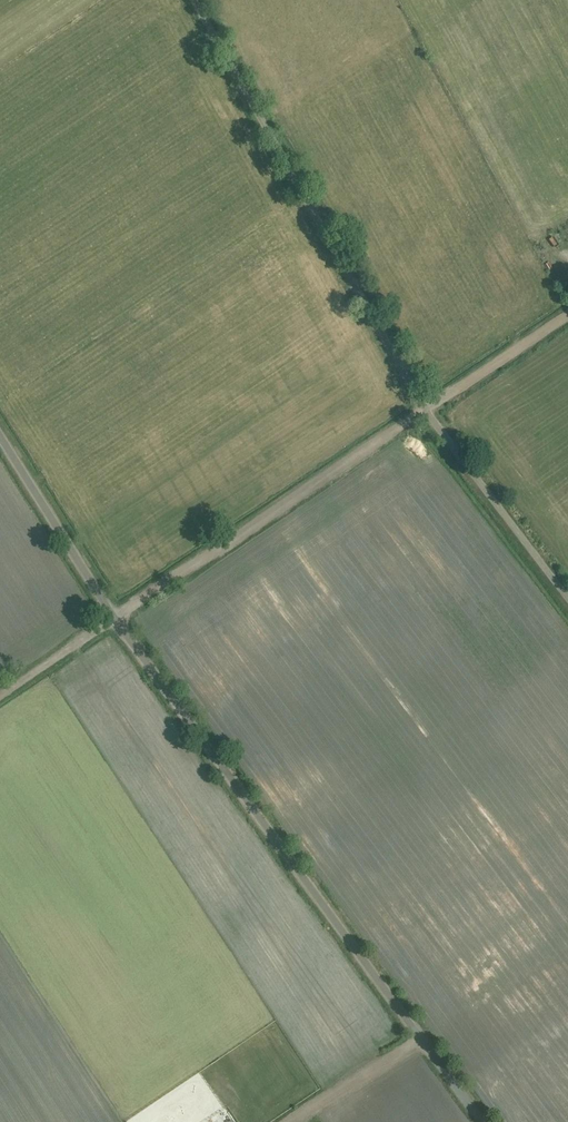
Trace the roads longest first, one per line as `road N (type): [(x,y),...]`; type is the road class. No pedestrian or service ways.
road 1 (unclassified): [(419,1037),(114,617),(0,441)]
road 2 (unclassified): [(567,596),(426,409),(195,0)]
road 3 (track): [(0,693),(567,315)]
road 4 (track): [(290,1121),(393,1056)]

